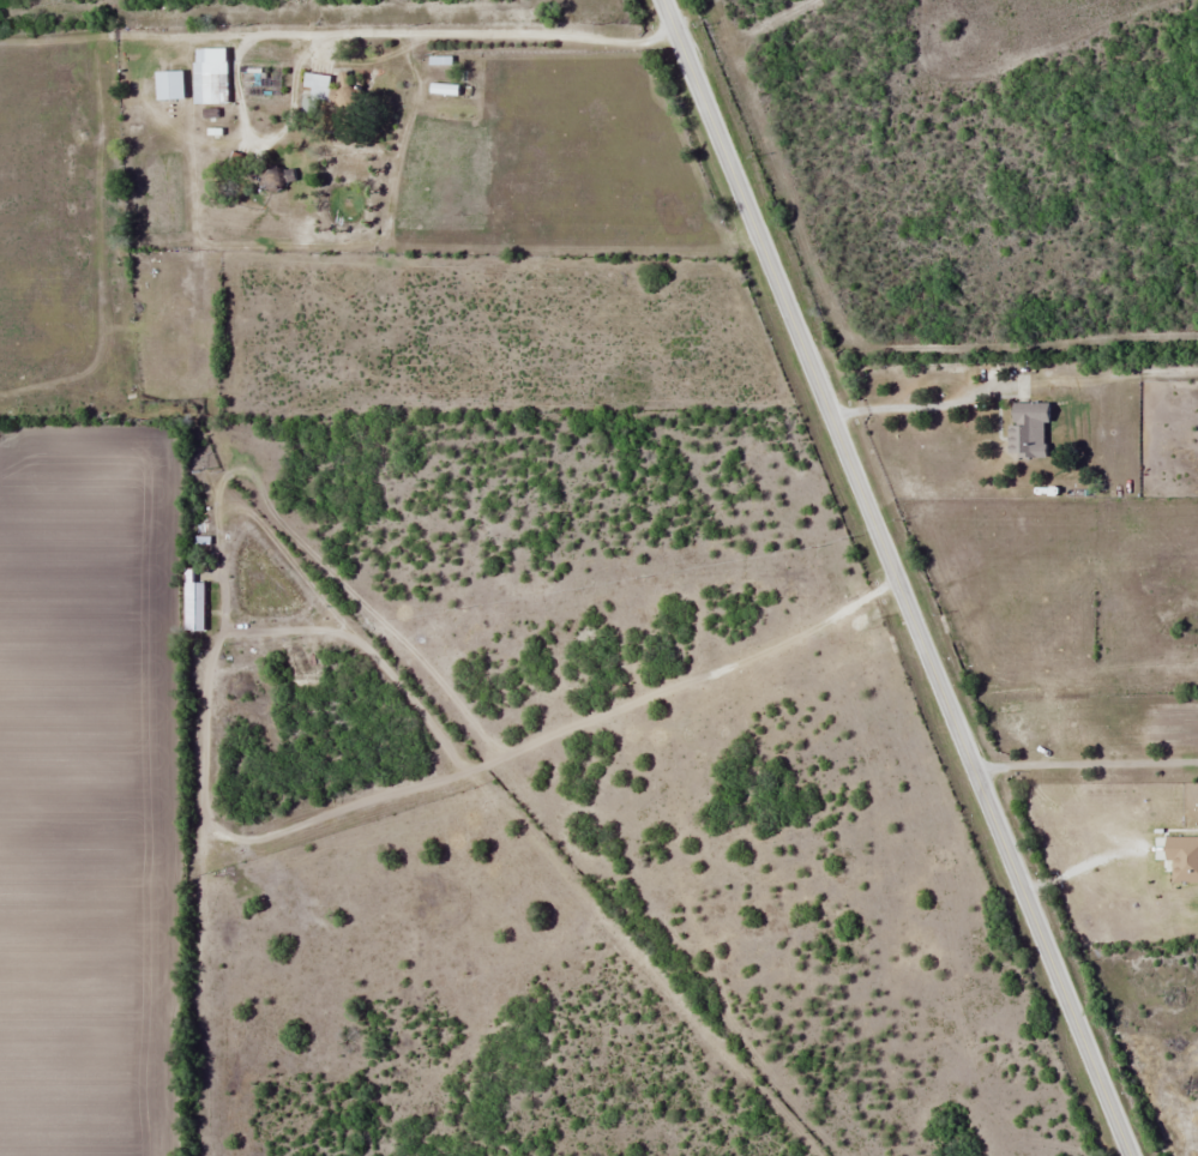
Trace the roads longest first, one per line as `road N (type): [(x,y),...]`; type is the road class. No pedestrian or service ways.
road 1 (tertiary): [(664,0),(1133,1155)]

